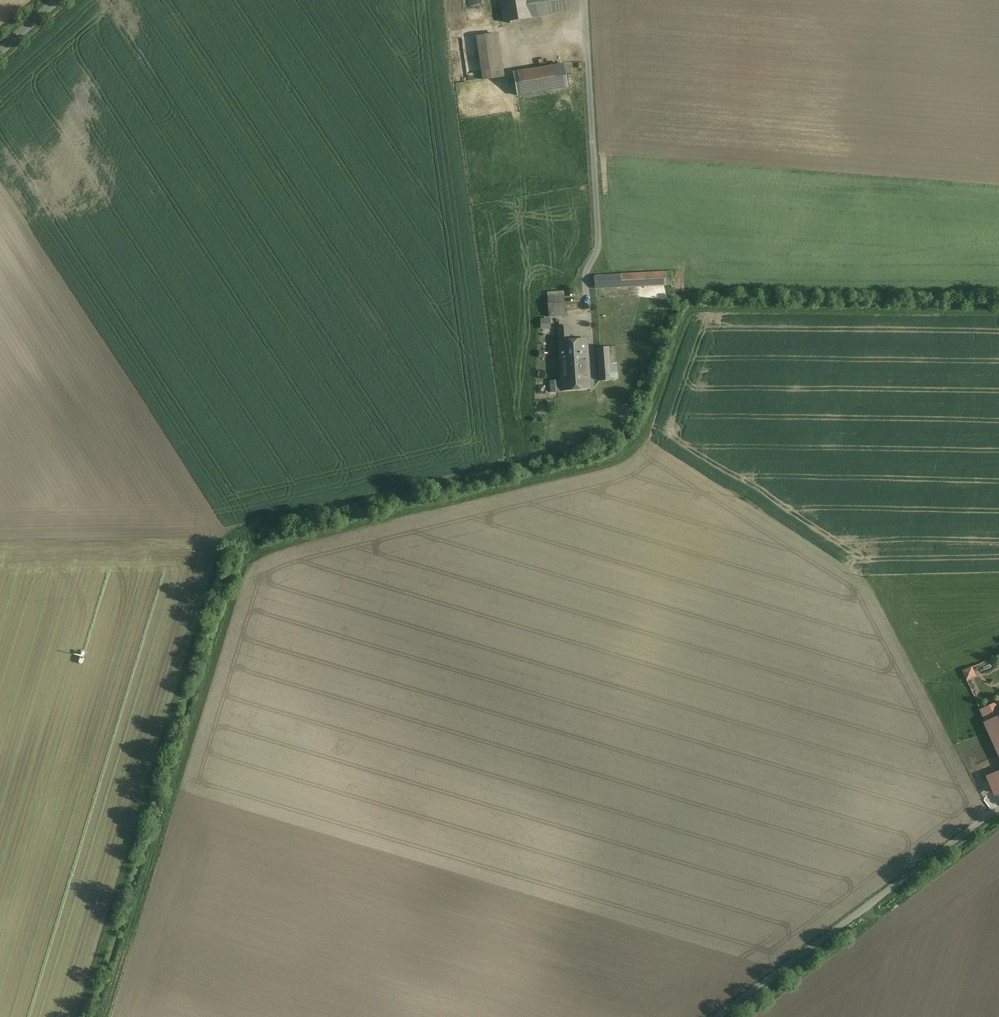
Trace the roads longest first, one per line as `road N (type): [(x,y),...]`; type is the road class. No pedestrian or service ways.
road 1 (unclassified): [(719,1016),(998,810)]
road 2 (unclassified): [(586,0),(600,233),(589,272),(591,322)]

